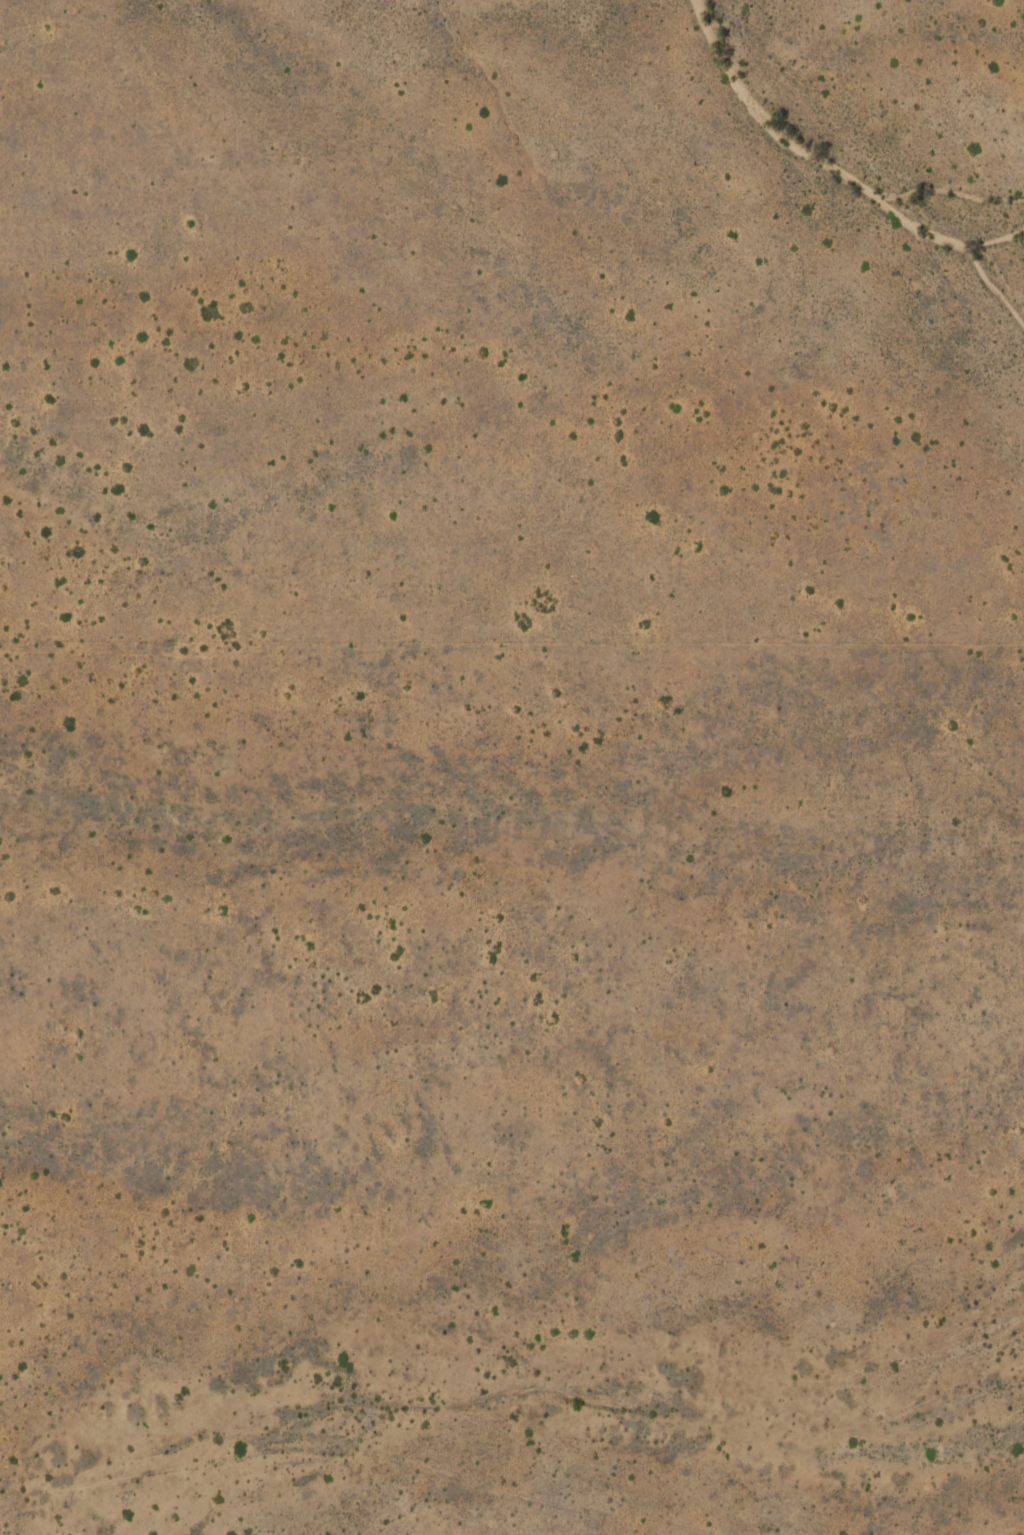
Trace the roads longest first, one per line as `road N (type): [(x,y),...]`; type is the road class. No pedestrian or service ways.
road 1 (residential): [(560,1534),(300,1405),(169,1380),(0,1394)]

